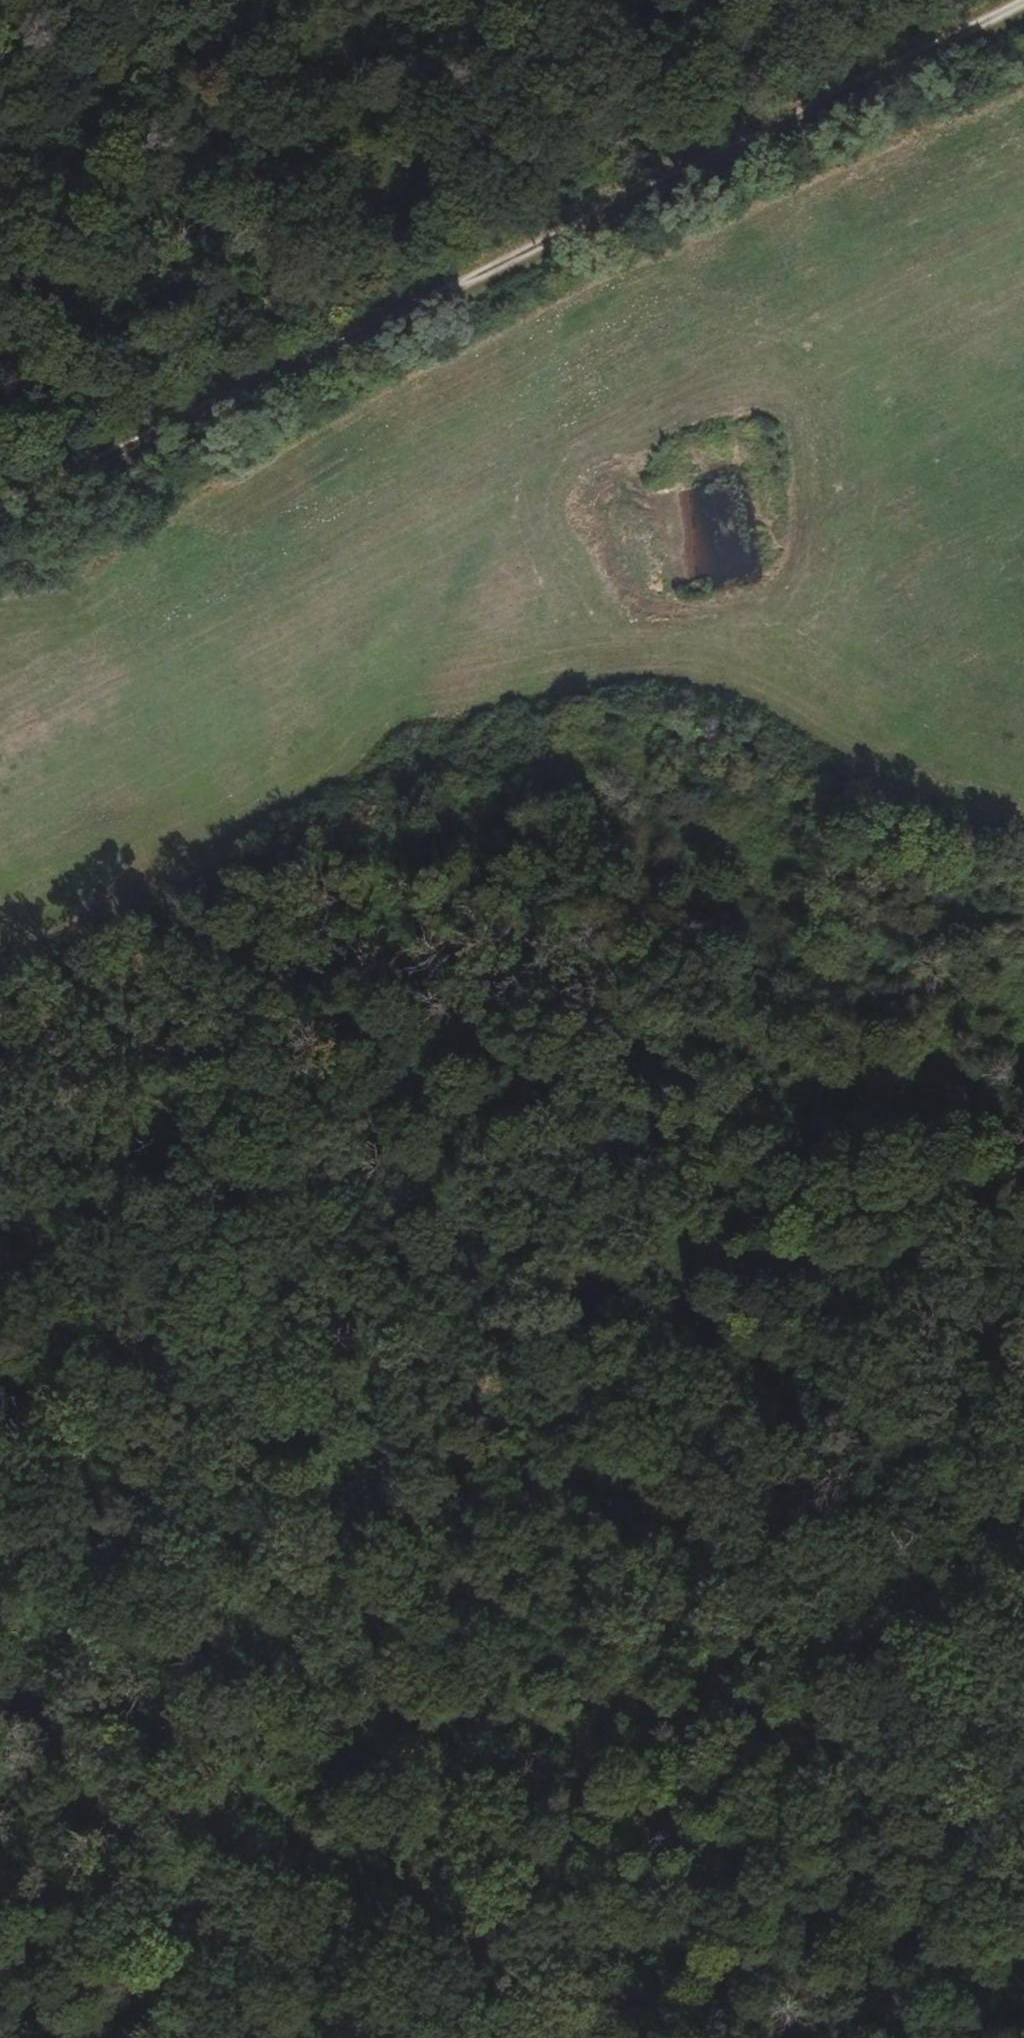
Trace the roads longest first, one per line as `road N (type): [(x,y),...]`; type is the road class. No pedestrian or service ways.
road 1 (track): [(0,510),(1018,0)]

